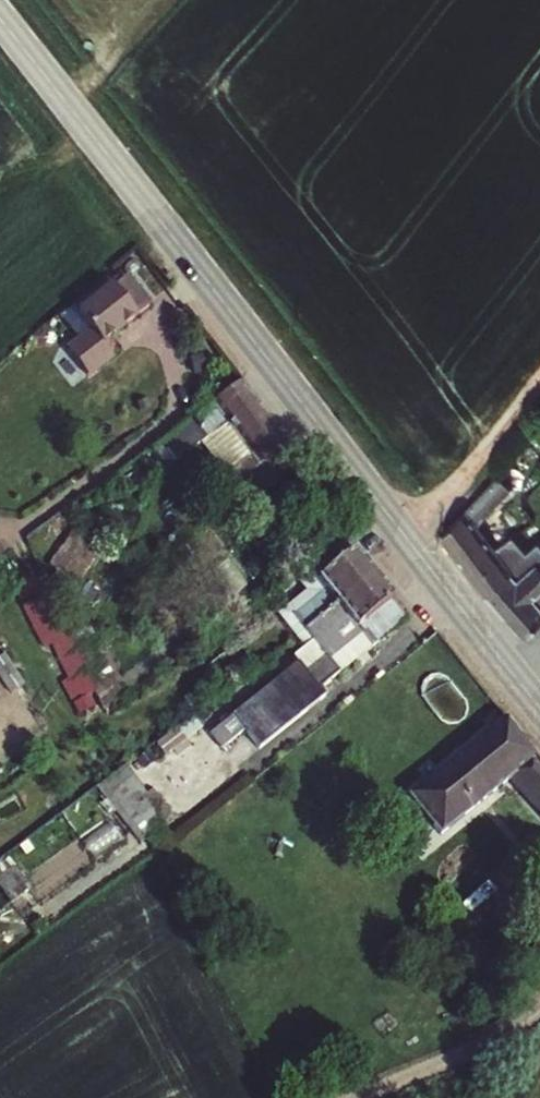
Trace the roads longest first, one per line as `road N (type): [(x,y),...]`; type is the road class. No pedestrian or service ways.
road 1 (residential): [(539,708),(0,21)]

